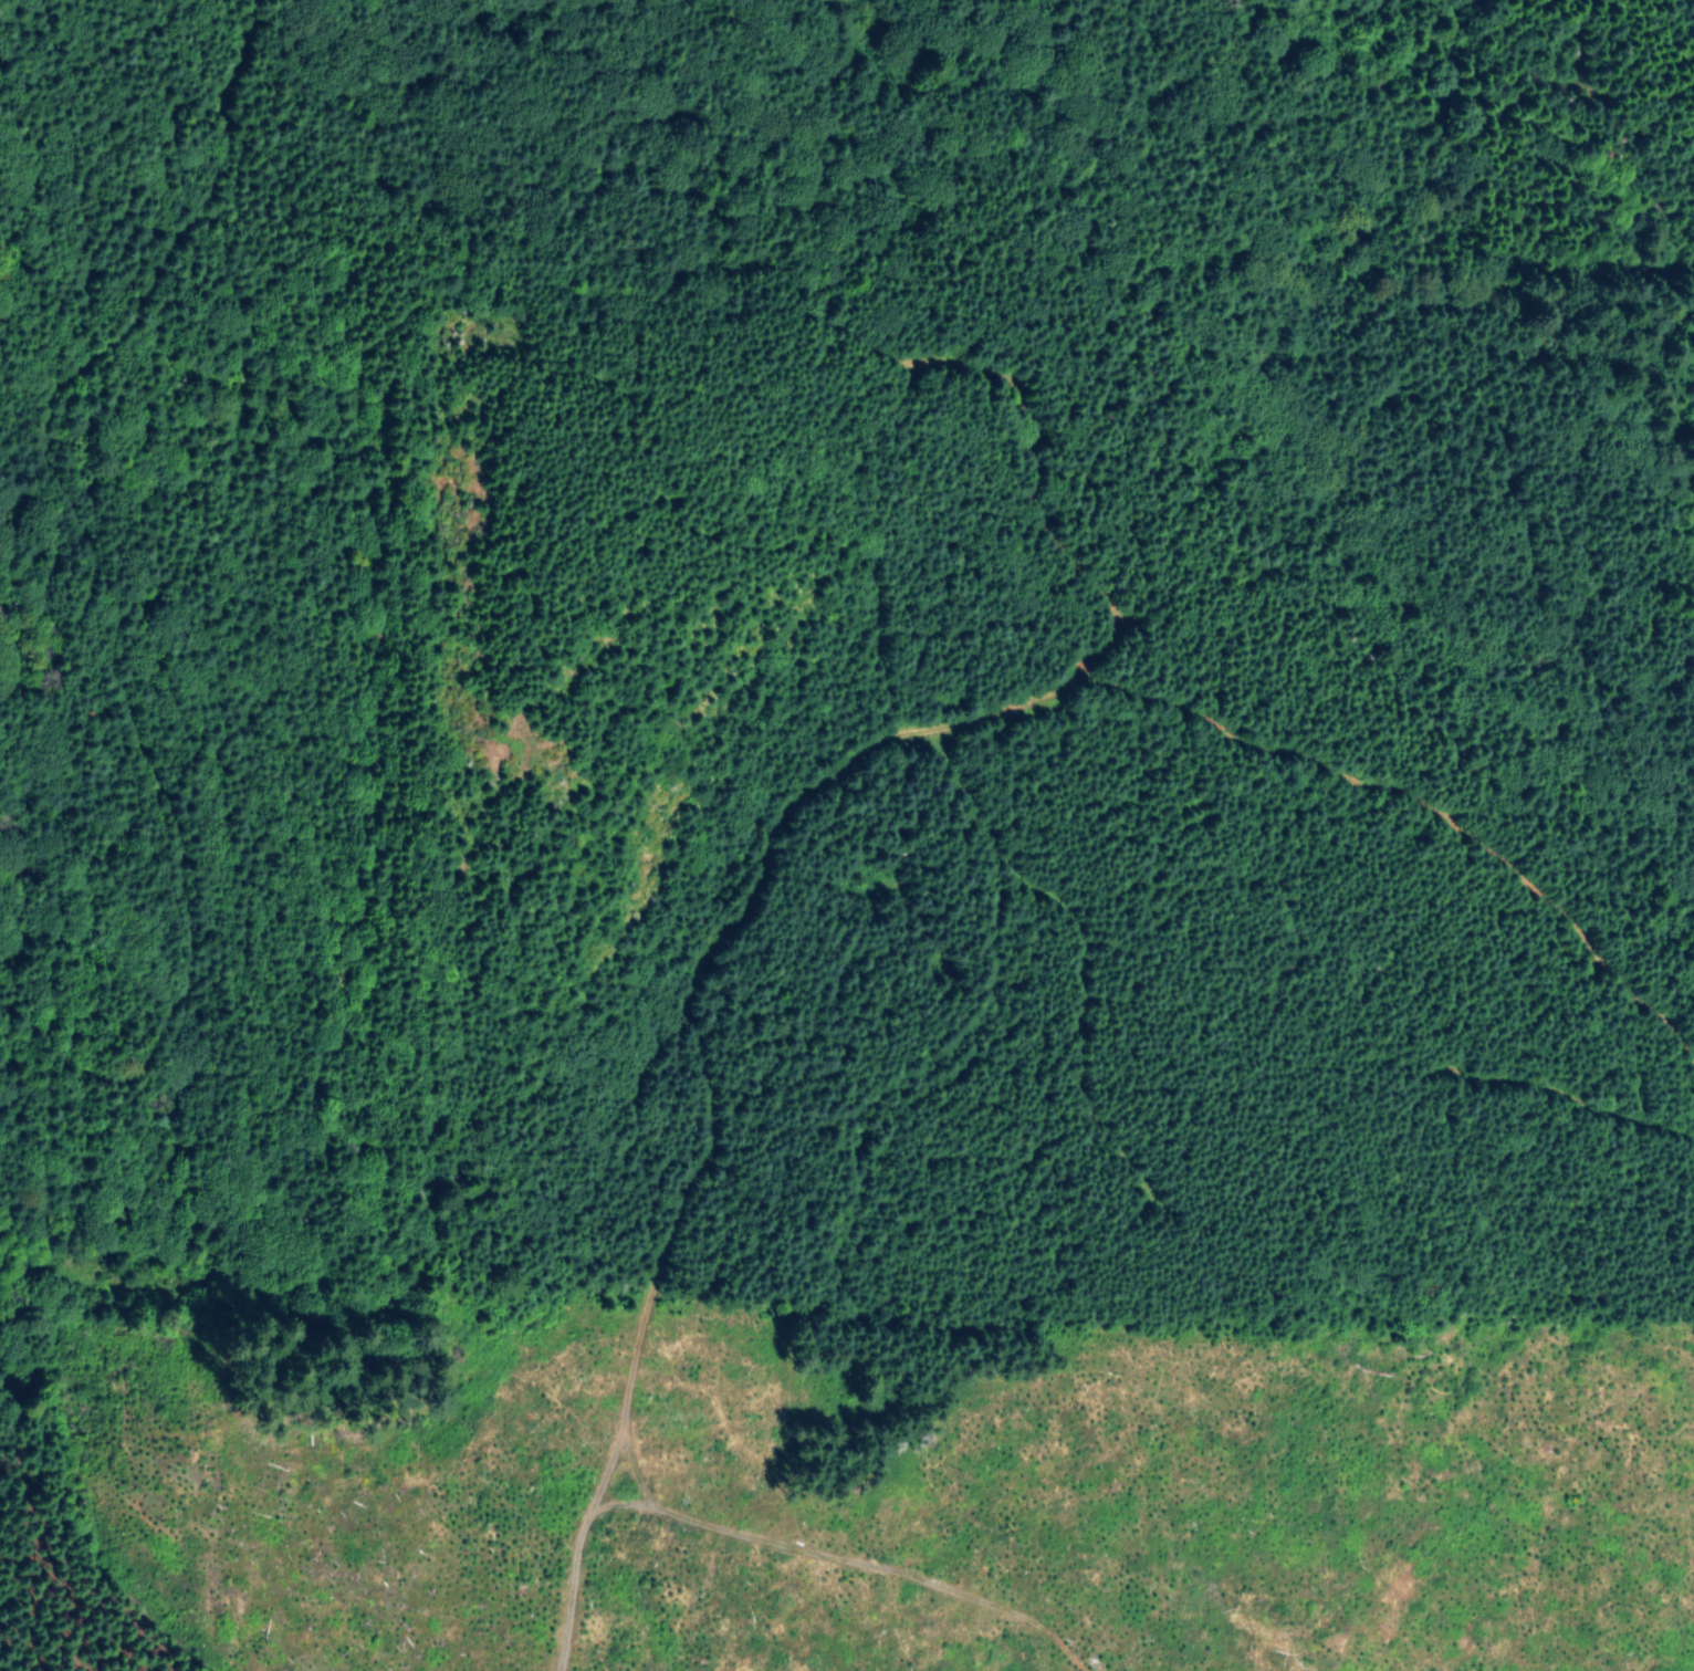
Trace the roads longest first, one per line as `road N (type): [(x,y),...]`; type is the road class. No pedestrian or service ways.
road 1 (residential): [(1131,1670),(973,1584),(797,1533),(651,1435)]

